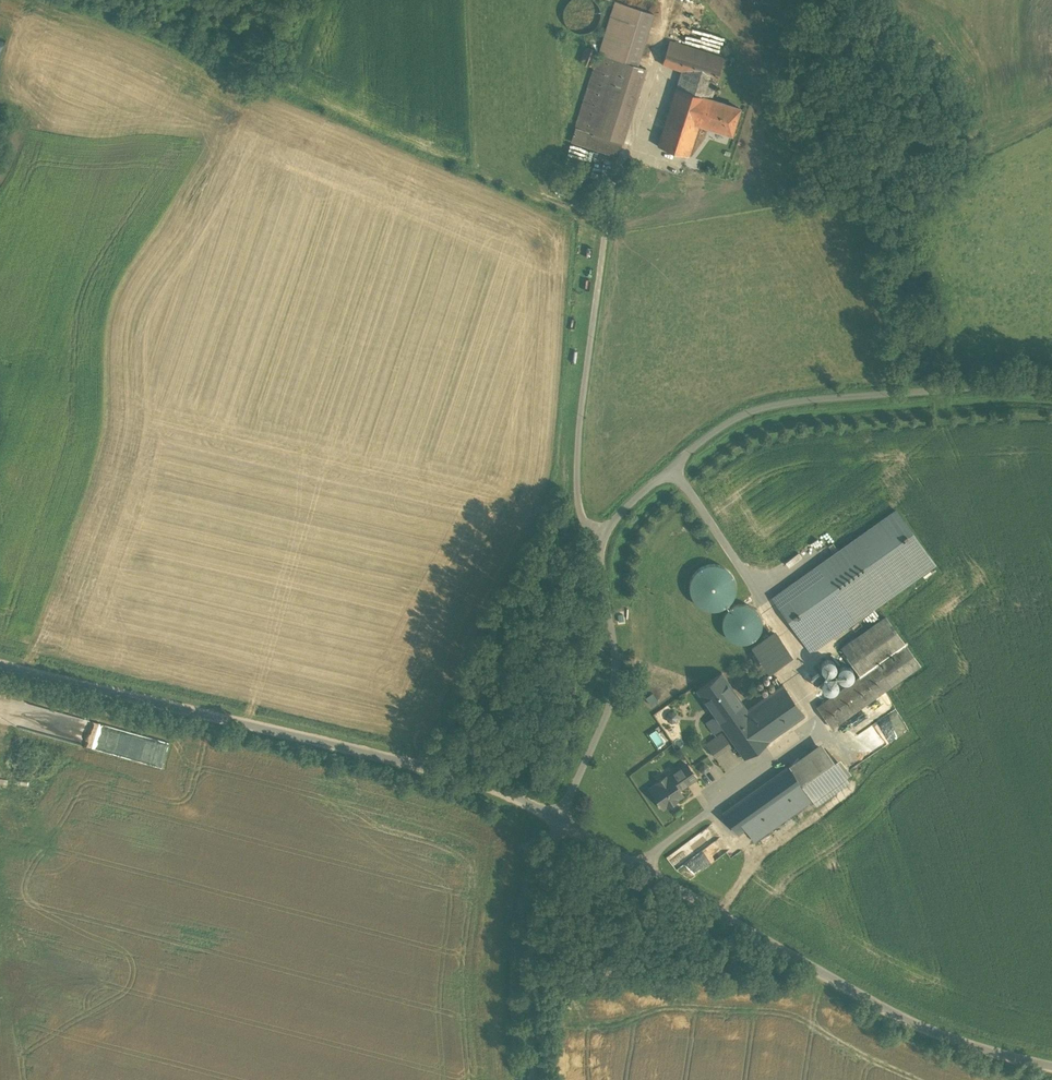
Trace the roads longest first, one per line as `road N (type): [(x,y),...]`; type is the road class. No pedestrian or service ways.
road 1 (unclassified): [(560,820),(614,687),(602,553),(625,511),(665,473),(733,421),(767,406),(1051,387)]
road 2 (unclassified): [(560,820),(437,770),(0,662)]
road 3 (unclassified): [(1051,1067),(904,1018),(560,820)]
road 4 (unclassified): [(560,820),(532,942),(535,1079)]

